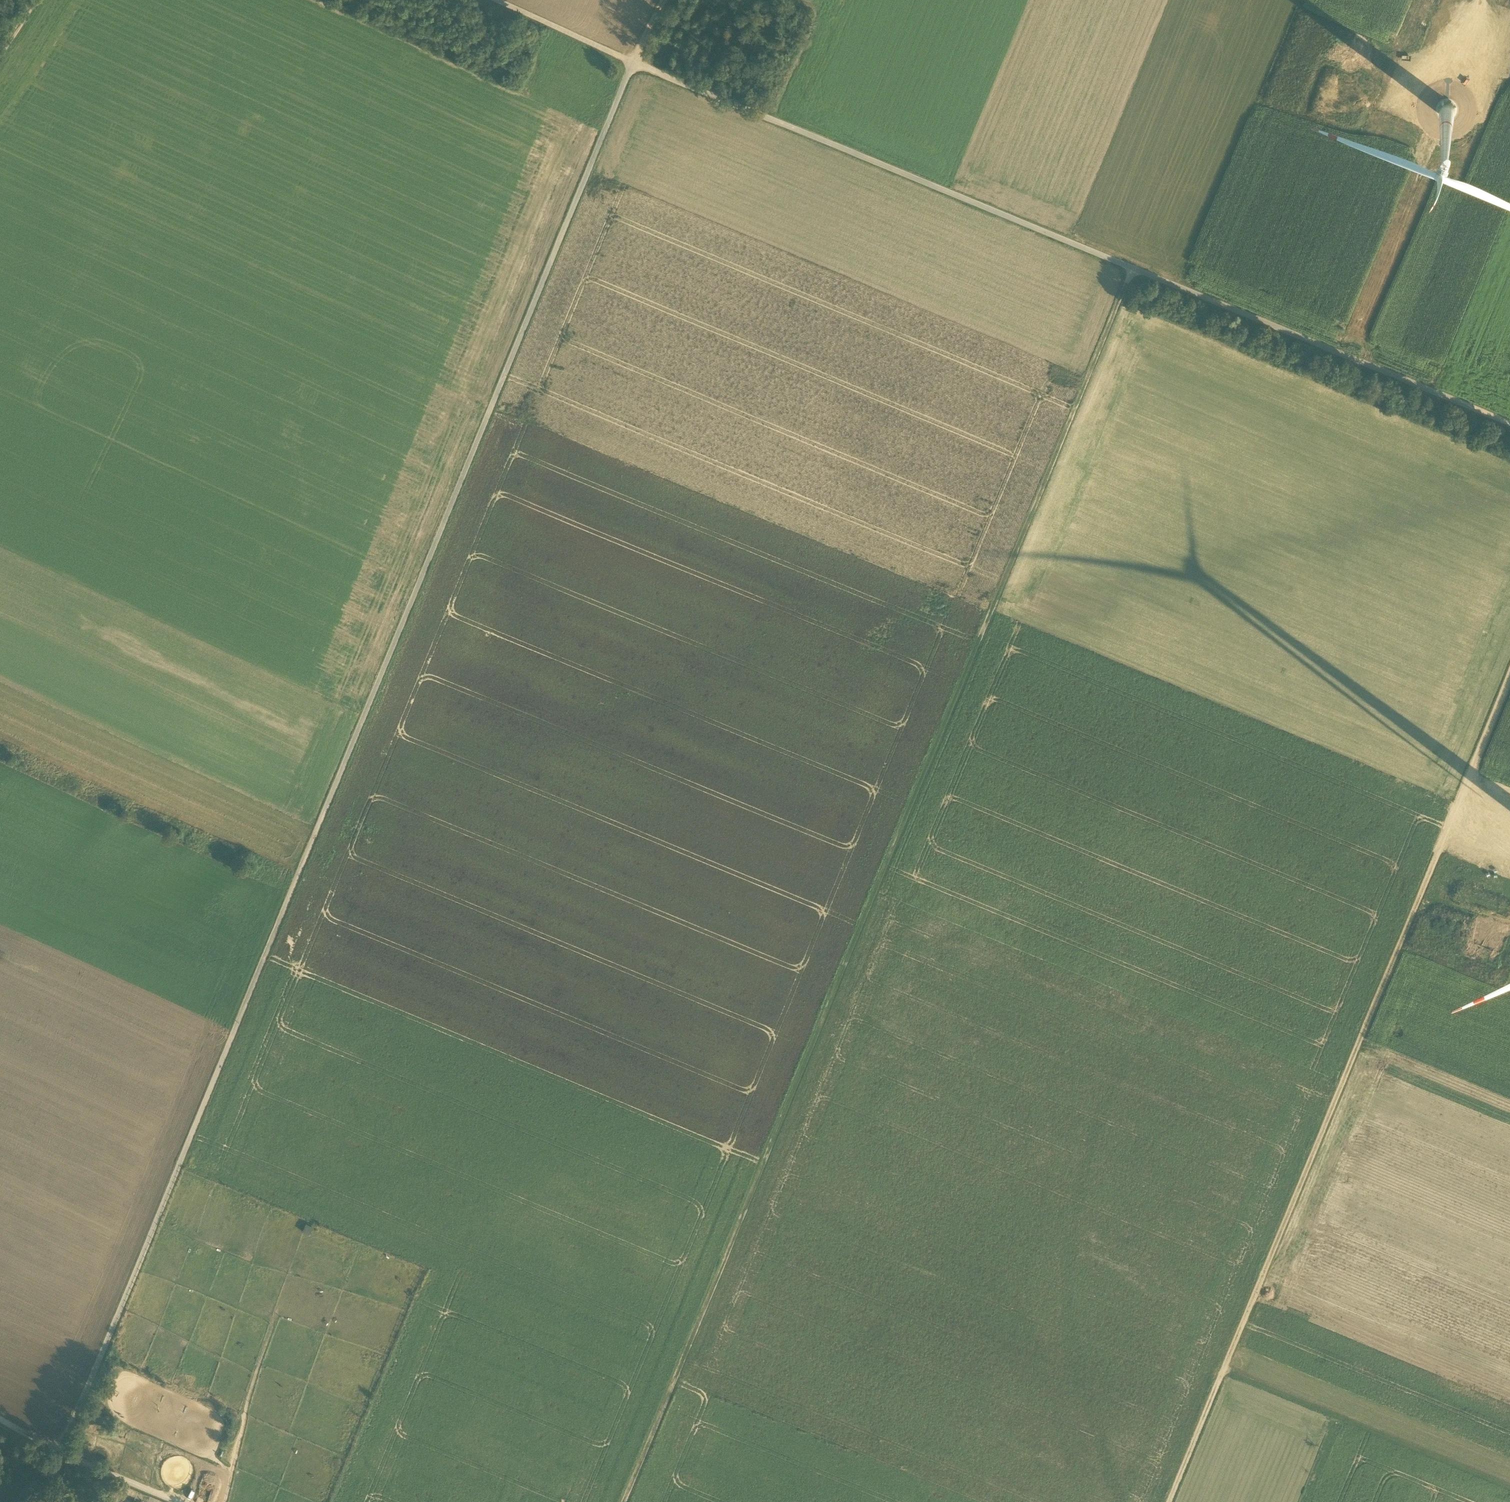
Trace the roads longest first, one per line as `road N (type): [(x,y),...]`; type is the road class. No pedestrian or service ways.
road 1 (unclassified): [(60,1453),(664,0)]
road 2 (track): [(625,1501),(1132,266)]
road 3 (track): [(1509,423),(501,0)]
road 4 (track): [(1509,676),(1170,1501)]
road 5 (track): [(1509,1486),(1225,1368)]
road 6 (unclassified): [(60,1453),(180,1501)]

